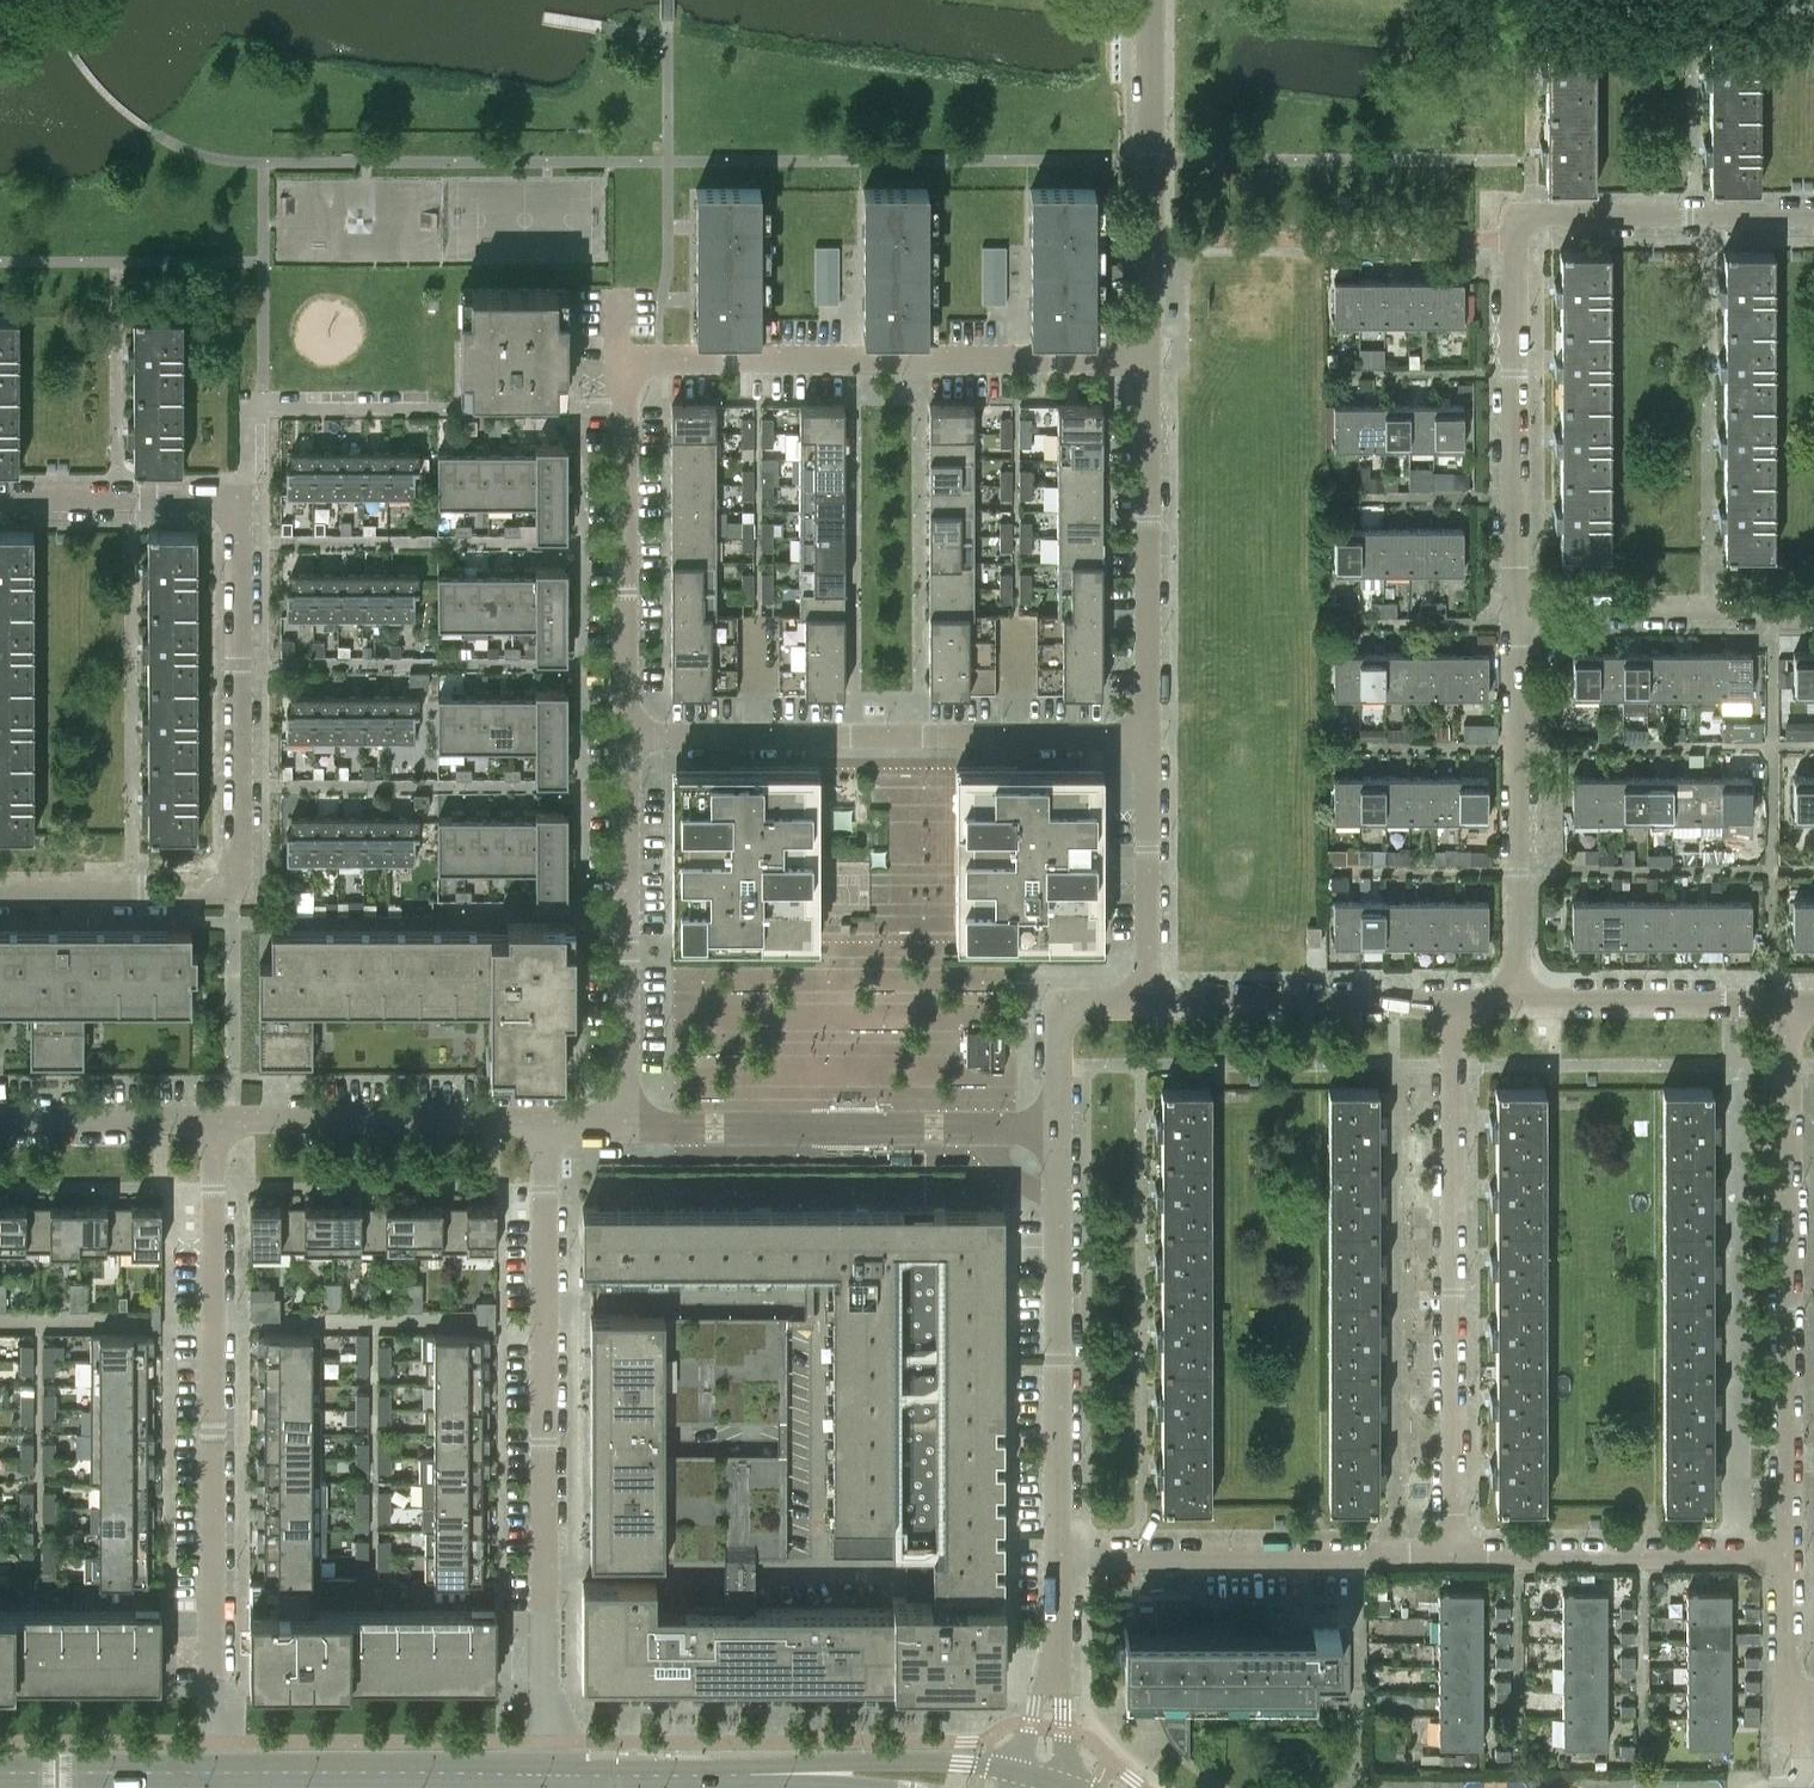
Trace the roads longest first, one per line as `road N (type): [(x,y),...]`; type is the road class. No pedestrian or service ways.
road 1 (residential): [(1515,609),(1513,239),(1532,214),(1813,215)]
road 2 (residential): [(215,1775),(220,1123)]
road 3 (residential): [(1056,1556),(1058,1023),(1073,1004),(1147,1005)]
road 4 (residential): [(548,1742),(545,1123)]
road 5 (residential): [(0,888),(215,888),(231,882),(241,501)]
road 6 (residential): [(1788,1556),(1793,1004)]
road 7 (residential): [(1452,1553),(1451,1004)]
road 8 (residential): [(628,737),(1150,738)]
road 9 (residential): [(1149,362),(657,361)]
road 10 (residential): [(628,737),(626,377),(636,364),(657,361)]
road 11 (residential): [(1056,1556),(1452,1553)]
road 12 (residential): [(1515,609),(1516,1000)]
road 13 (residential): [(624,1125),(628,737)]
road 14 (residential): [(1150,738),(1149,362)]
road 15 (residential): [(1149,362),(1151,0)]
road 16 (residential): [(1452,1553),(1788,1556)]
road 17 (tertiary): [(548,1772),(215,1775)]
road 18 (residential): [(220,1123),(545,1123)]
road 19 (tertiary): [(1039,1778),(981,1763),(888,1760),(719,1773)]
road 20 (residential): [(1147,1005),(1451,1004)]
road 21 (residential): [(1813,606),(1515,609)]
road 22 (residential): [(1516,1000),(1793,1004)]
road 23 (residential): [(1147,1005),(1150,738)]
road 24 (residential): [(241,501),(0,502)]
road 25 (residential): [(1039,1778),(1057,1631),(1056,1556)]
road 26 (residential): [(0,1122),(220,1123)]
road 27 (tertiary): [(215,1775),(0,1774)]
road 28 (residential): [(1806,1764),(1807,1693),(1791,1678),(1788,1556)]
road 29 (residential): [(433,409),(250,408)]
road 30 (tertiary): [(719,1773),(548,1772)]
road 31 (tertiary): [(719,1773),(885,1787)]

